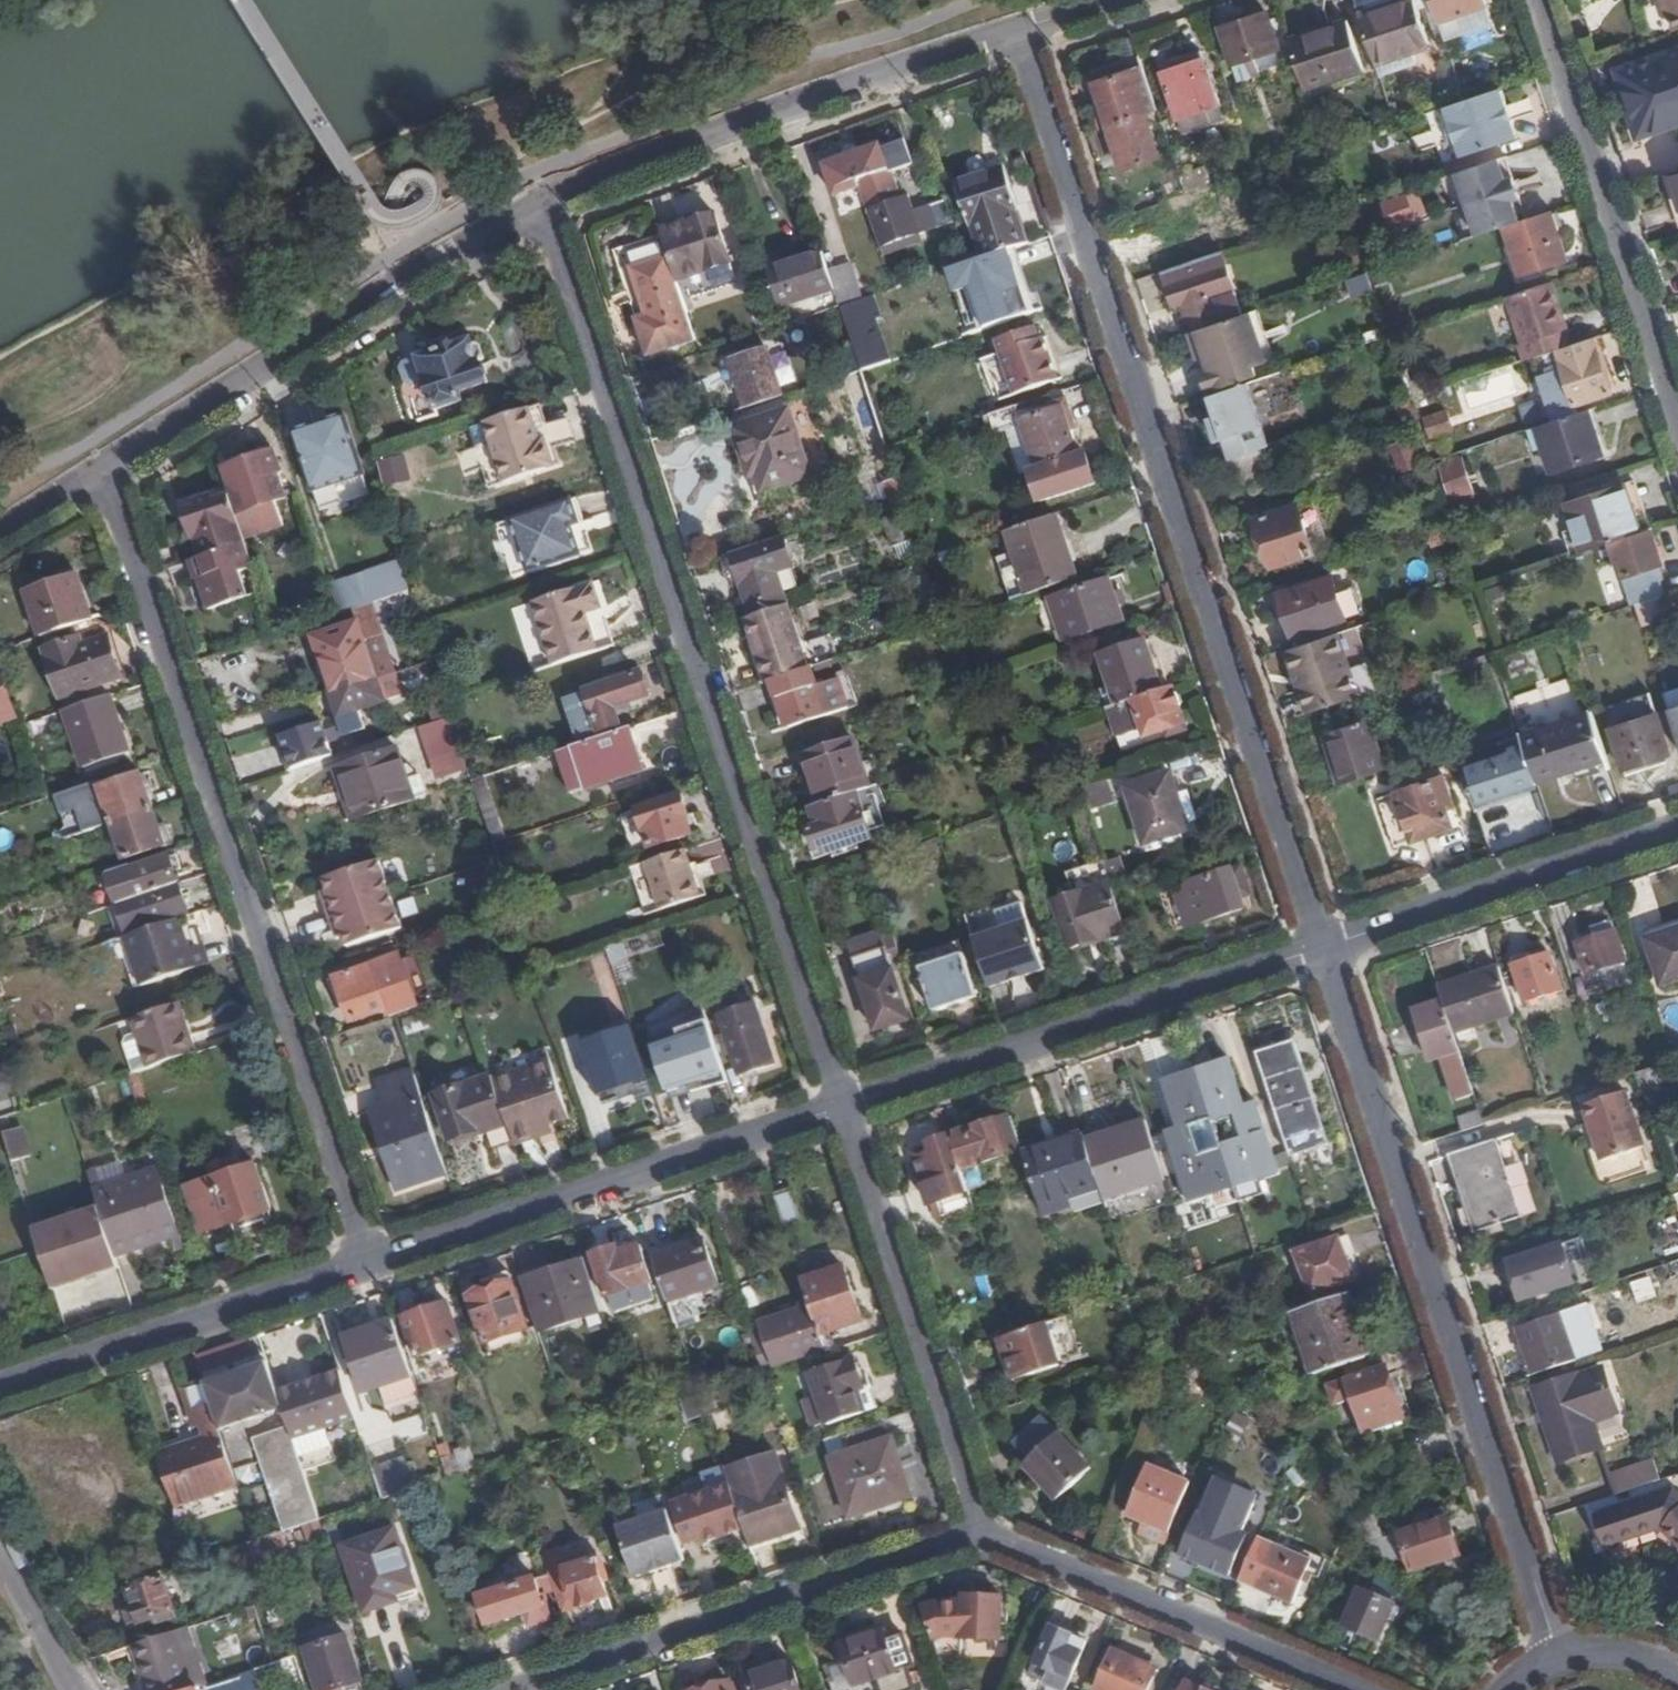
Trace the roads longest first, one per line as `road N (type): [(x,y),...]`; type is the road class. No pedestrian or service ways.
road 1 (residential): [(1009,29),(1327,947)]
road 2 (residential): [(830,1104),(546,197)]
road 3 (residential): [(369,1259),(93,469)]
road 4 (residential): [(1556,1655),(1327,947)]
road 5 (residential): [(93,469),(546,197)]
road 6 (residential): [(830,1104),(1327,947)]
road 7 (residential): [(546,197),(570,180),(789,99),(1009,29)]
road 8 (residential): [(972,1535),(504,1689)]
road 9 (residential): [(369,1259),(830,1104)]
road 10 (residential): [(972,1535),(830,1104)]
road 11 (residential): [(1538,0),(1677,407)]
road 12 (residential): [(1357,1689),(972,1535)]
road 13 (residential): [(0,1387),(369,1259)]
road 14 (residential): [(1327,947),(1677,830)]
road 15 (residential): [(76,1689),(0,1550)]
road 16 (residential): [(1677,1668),(1618,1648),(1556,1655)]

